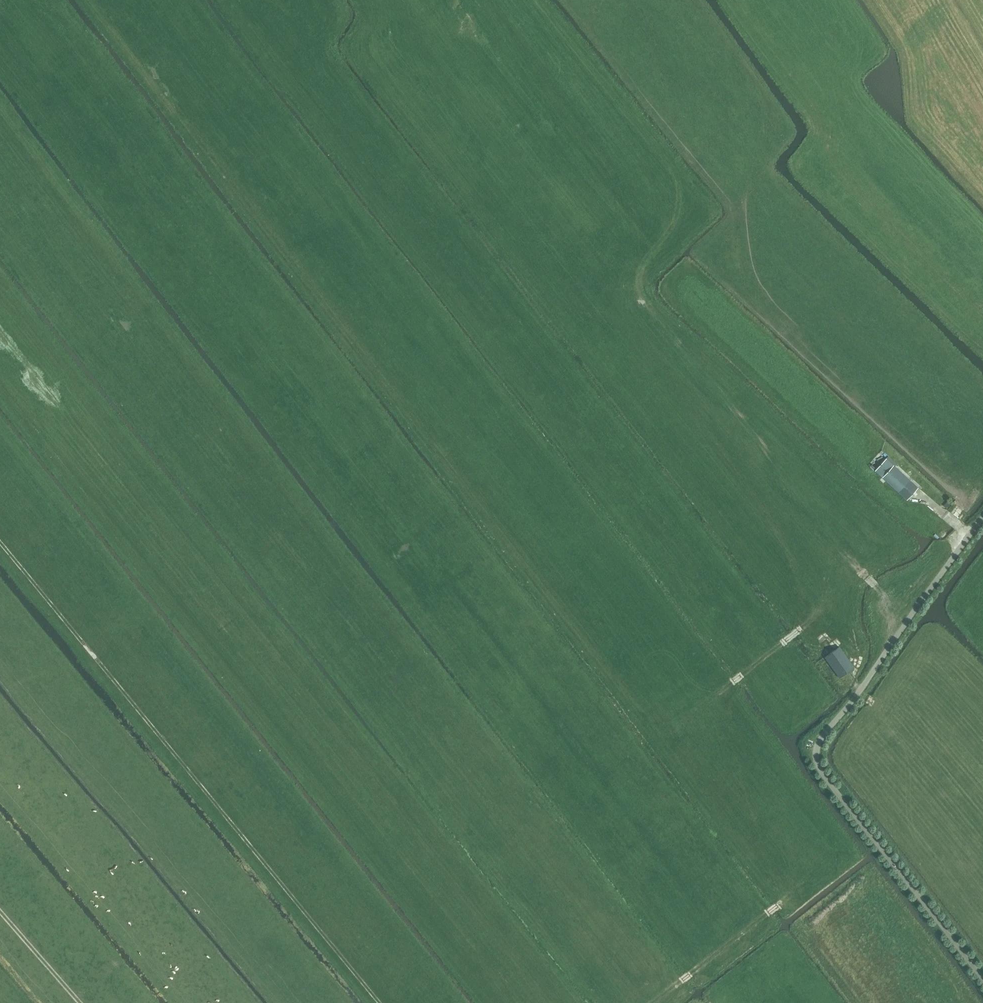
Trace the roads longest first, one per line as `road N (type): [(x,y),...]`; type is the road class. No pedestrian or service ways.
road 1 (track): [(861,1002),(90,0)]
road 2 (track): [(701,968),(0,66)]
road 3 (track): [(380,1002),(0,541)]
road 4 (track): [(662,741),(804,629)]
road 5 (track): [(83,1002),(0,908)]

